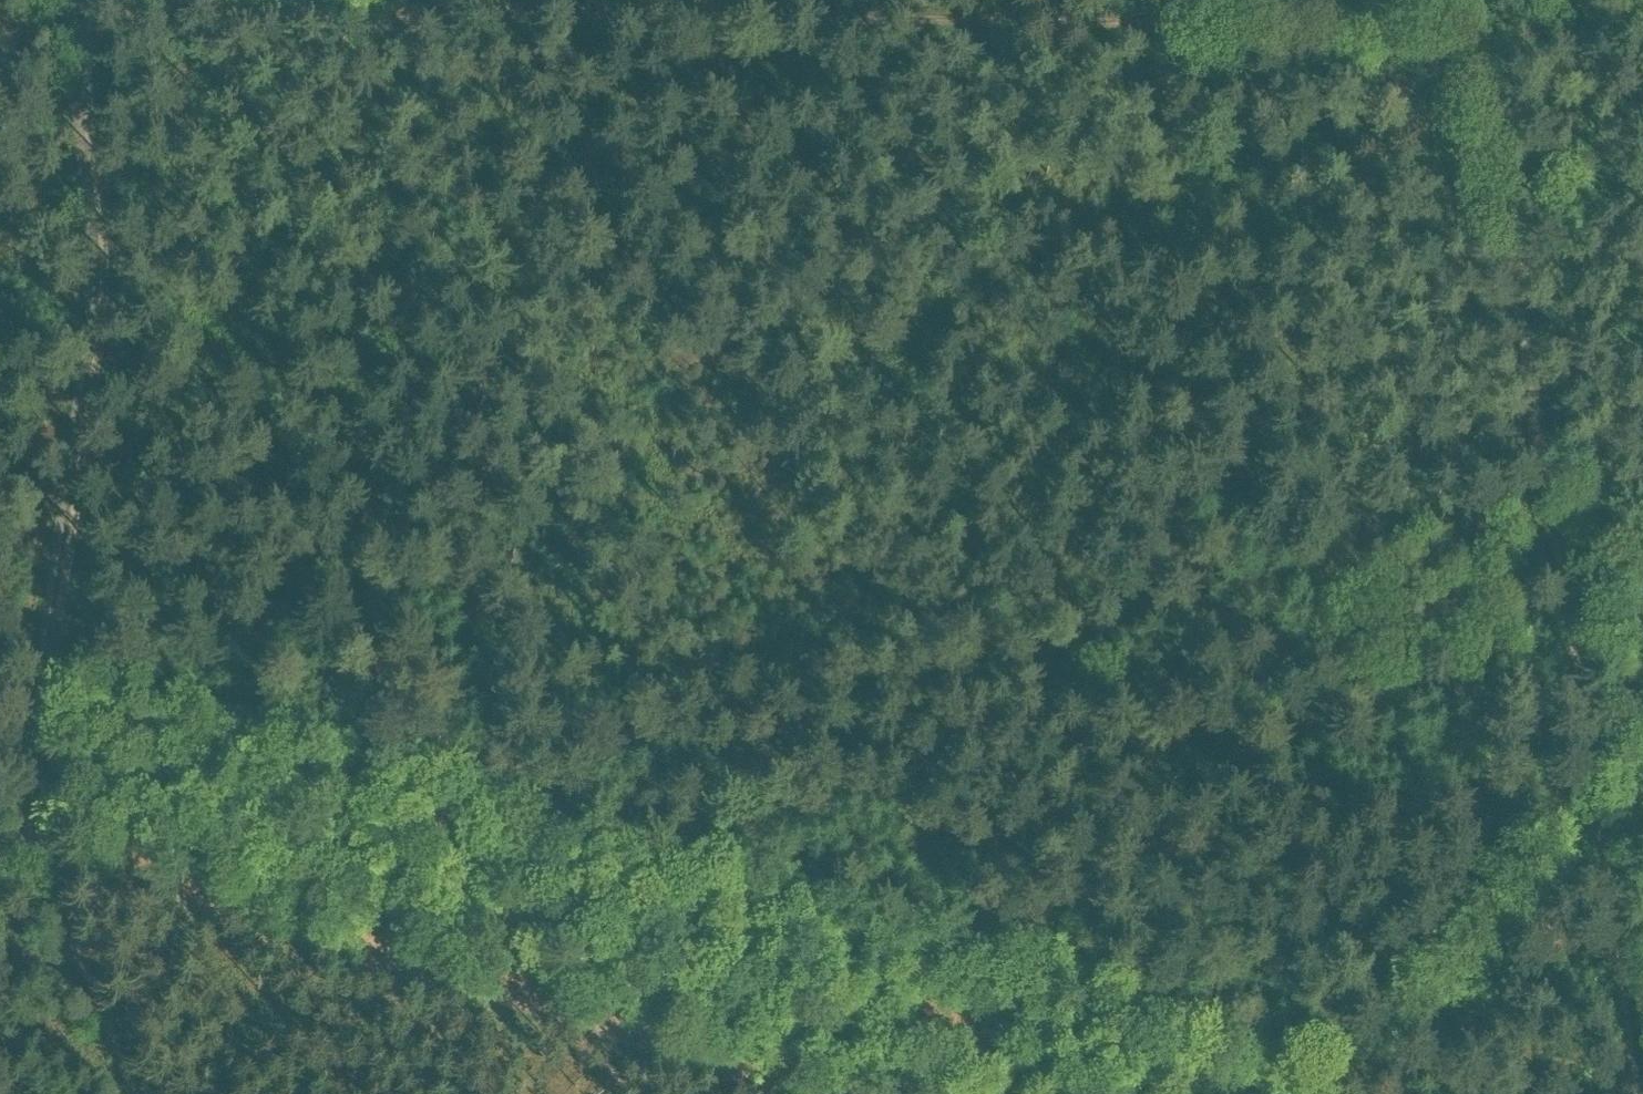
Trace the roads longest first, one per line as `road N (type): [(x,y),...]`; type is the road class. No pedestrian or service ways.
road 1 (track): [(69,16),(1642,34)]
road 2 (track): [(1632,1093),(1473,0)]
road 3 (track): [(20,859),(36,823),(106,322),(101,0)]
road 4 (track): [(36,823),(850,1093)]
road 5 (track): [(130,1093),(20,859)]

